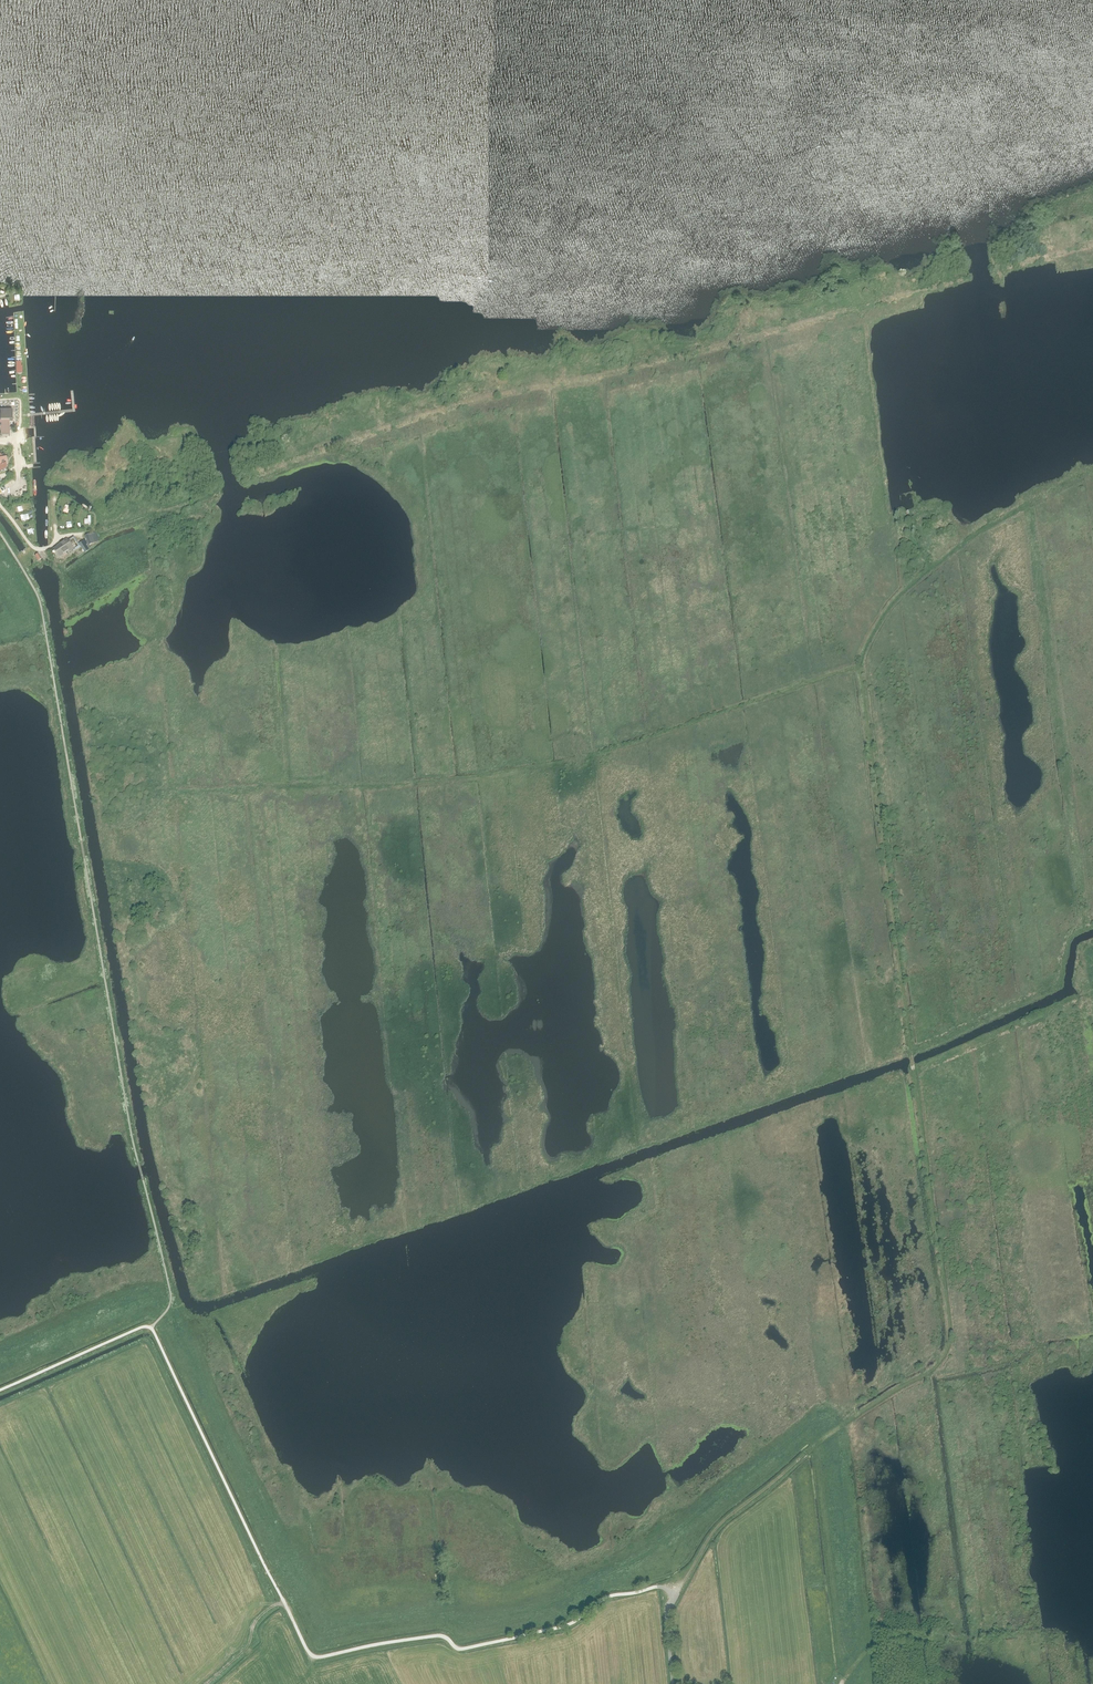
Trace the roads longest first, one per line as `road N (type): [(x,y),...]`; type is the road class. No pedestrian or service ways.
road 1 (track): [(858,1683),(834,1448),(823,1427),(798,1438),(666,1548),(554,1613),(467,1632),(436,1619),(320,1639),(149,1299),(0,1358)]
road 2 (track): [(676,1595),(719,1525),(807,1452)]

